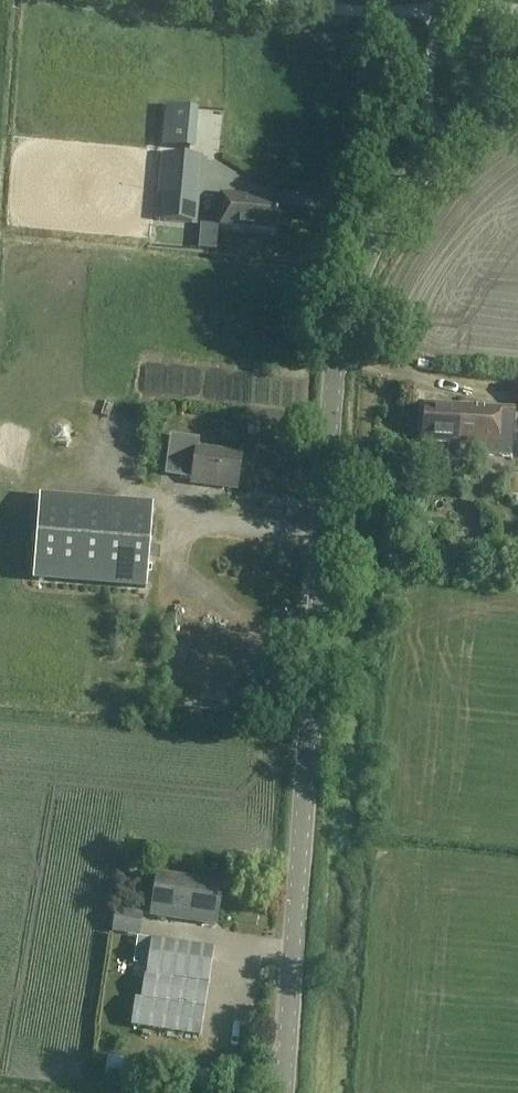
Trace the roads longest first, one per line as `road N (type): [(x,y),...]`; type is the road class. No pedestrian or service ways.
road 1 (tertiary): [(282,1092),(339,335),(360,264),(397,199),(447,145),(517,99)]

